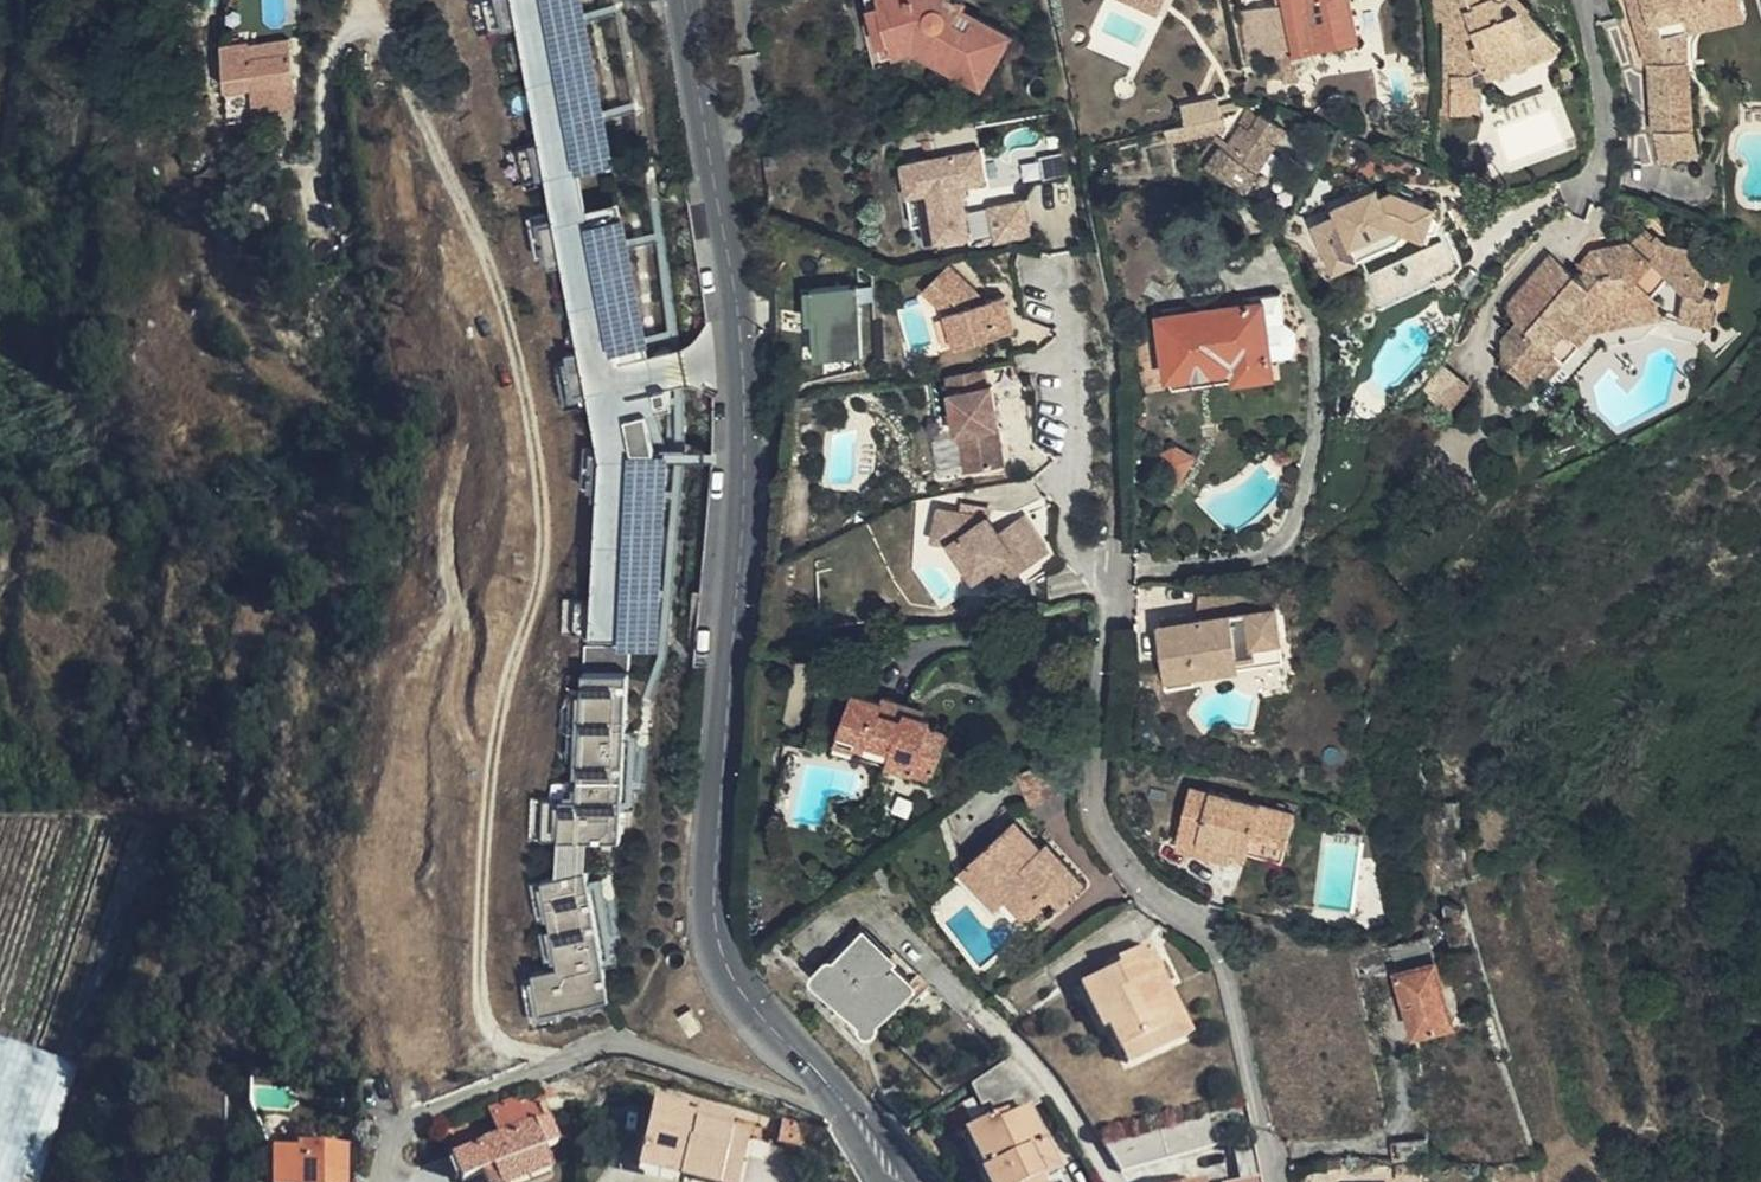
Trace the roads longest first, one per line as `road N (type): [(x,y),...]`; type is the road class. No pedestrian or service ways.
road 1 (tertiary): [(688,0),(740,380),(721,941),(755,1007),(847,1103),(896,1181)]
road 2 (residential): [(1578,193),(1607,157),(1607,95),(1583,0)]

